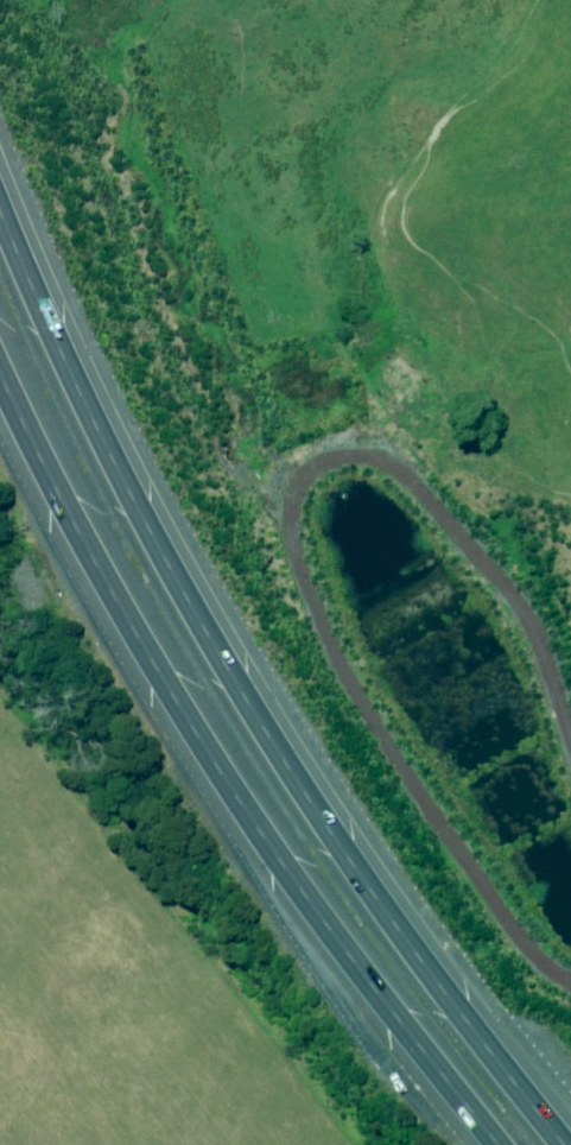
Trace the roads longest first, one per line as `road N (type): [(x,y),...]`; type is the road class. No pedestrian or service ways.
road 1 (motorway): [(0,290),(152,589),(235,723),(477,1073),(536,1144)]
road 2 (motorway): [(469,1144),(266,883),(159,723),(0,444)]

